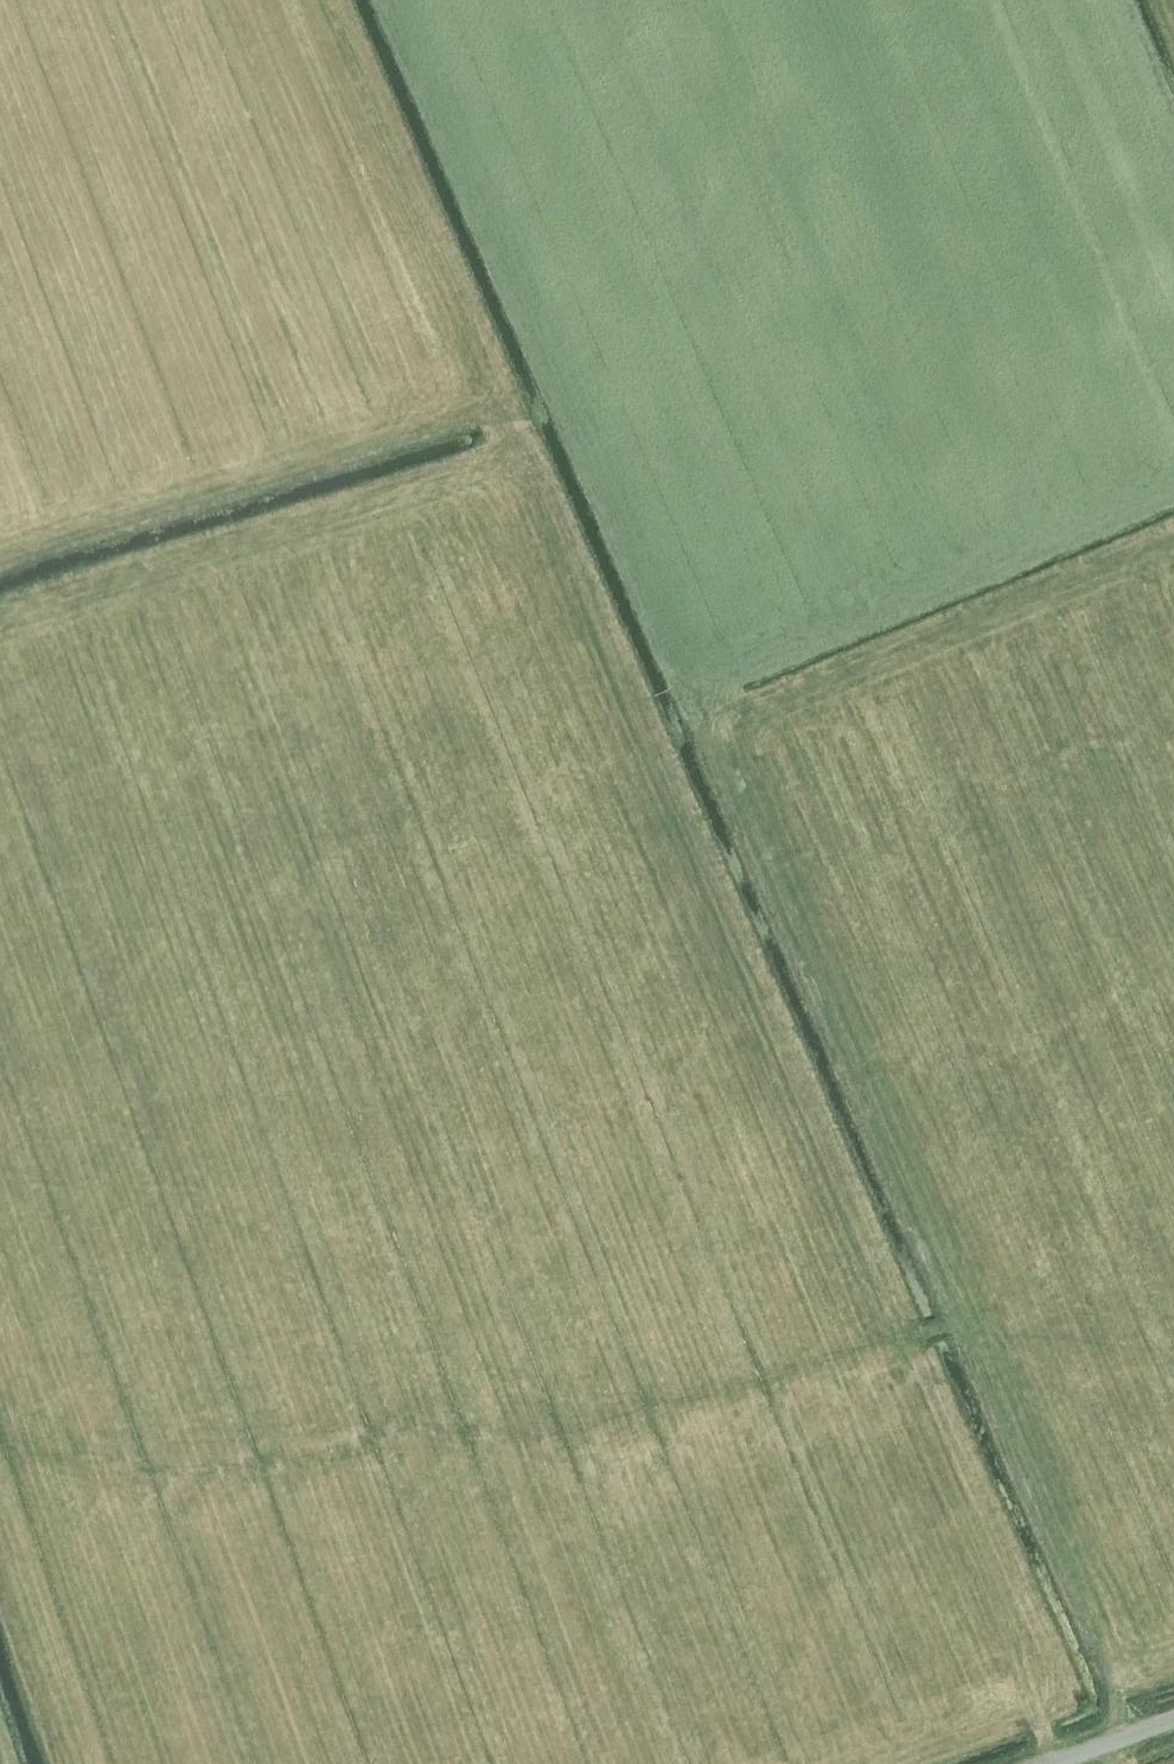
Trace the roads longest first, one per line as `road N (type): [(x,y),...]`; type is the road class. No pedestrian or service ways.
road 1 (unclassified): [(1053,1763),(1173,1721)]

